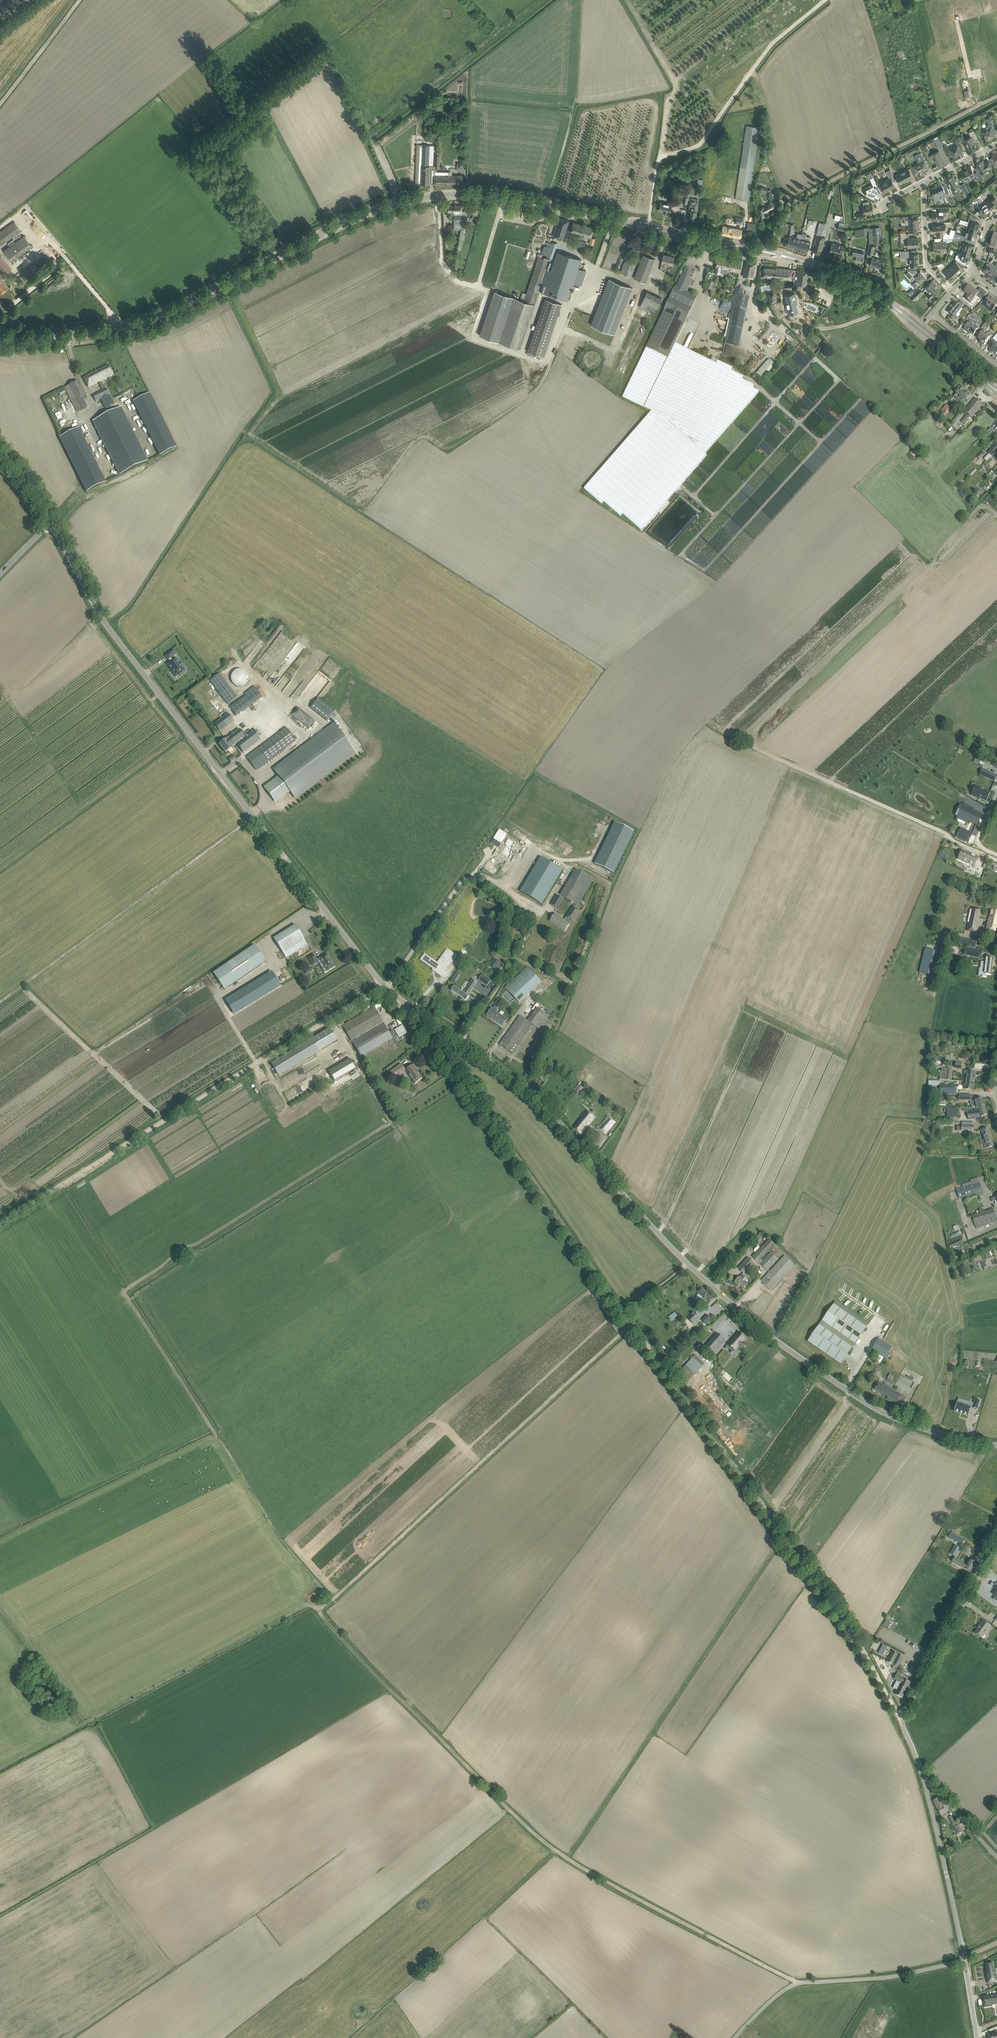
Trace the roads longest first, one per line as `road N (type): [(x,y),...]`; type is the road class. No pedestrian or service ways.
road 1 (unclassified): [(996,1445),(879,1411),(778,1346),(683,1264),(546,1106),(396,1001),(107,625),(49,519)]
road 2 (tertiary): [(0,335),(81,334),(132,323),(362,214),(425,197),(515,198),(663,230)]
road 3 (track): [(798,1983),(557,1854),(314,1609)]
road 4 (track): [(903,1724),(862,1648),(633,1323)]
road 5 (track): [(381,987),(0,1222)]
road 6 (track): [(314,1609),(633,1323)]
road 7 (track): [(633,1323),(402,1005)]
road 8 (unclassified): [(771,253),(783,207),(996,96)]
road 9 (unclassified): [(924,1778),(903,1724),(996,1547)]
road 10 (unclassified): [(735,2037),(798,1983),(889,1977),(964,1958)]
road 11 (unclassified): [(964,1958),(924,1778)]
road 12 (track): [(659,160),(676,85),(633,11)]
road 13 (tertiary): [(894,307),(833,272),(771,253)]

